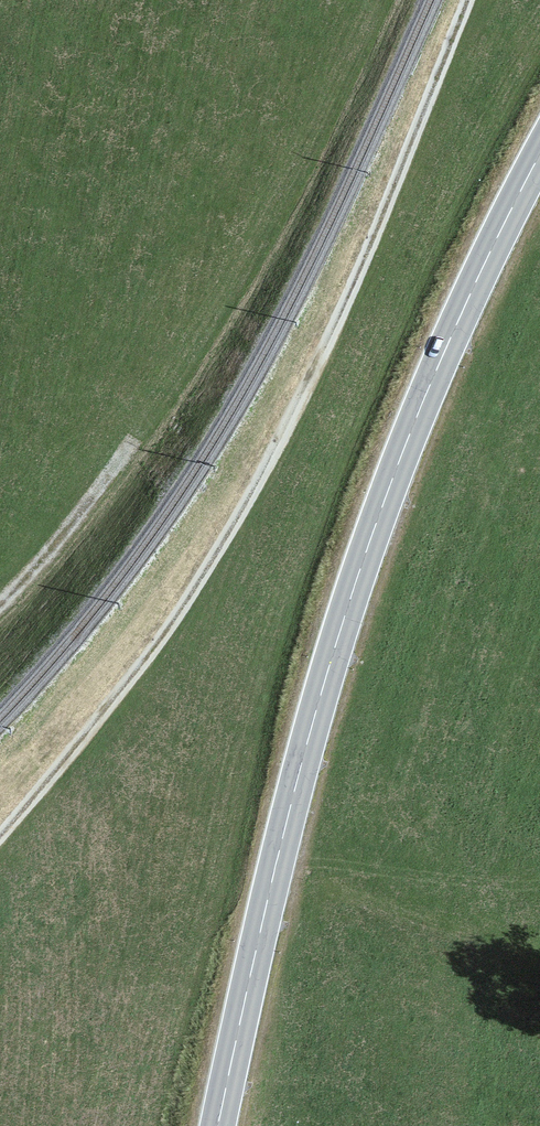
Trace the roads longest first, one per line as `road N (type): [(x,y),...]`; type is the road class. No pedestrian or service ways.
road 1 (primary): [(539,153),(418,412),(353,588),(284,829),(218,1125)]
road 2 (track): [(466,0),(340,314),(247,501),(156,643),(0,835)]
road 3 (track): [(0,605),(134,438)]

